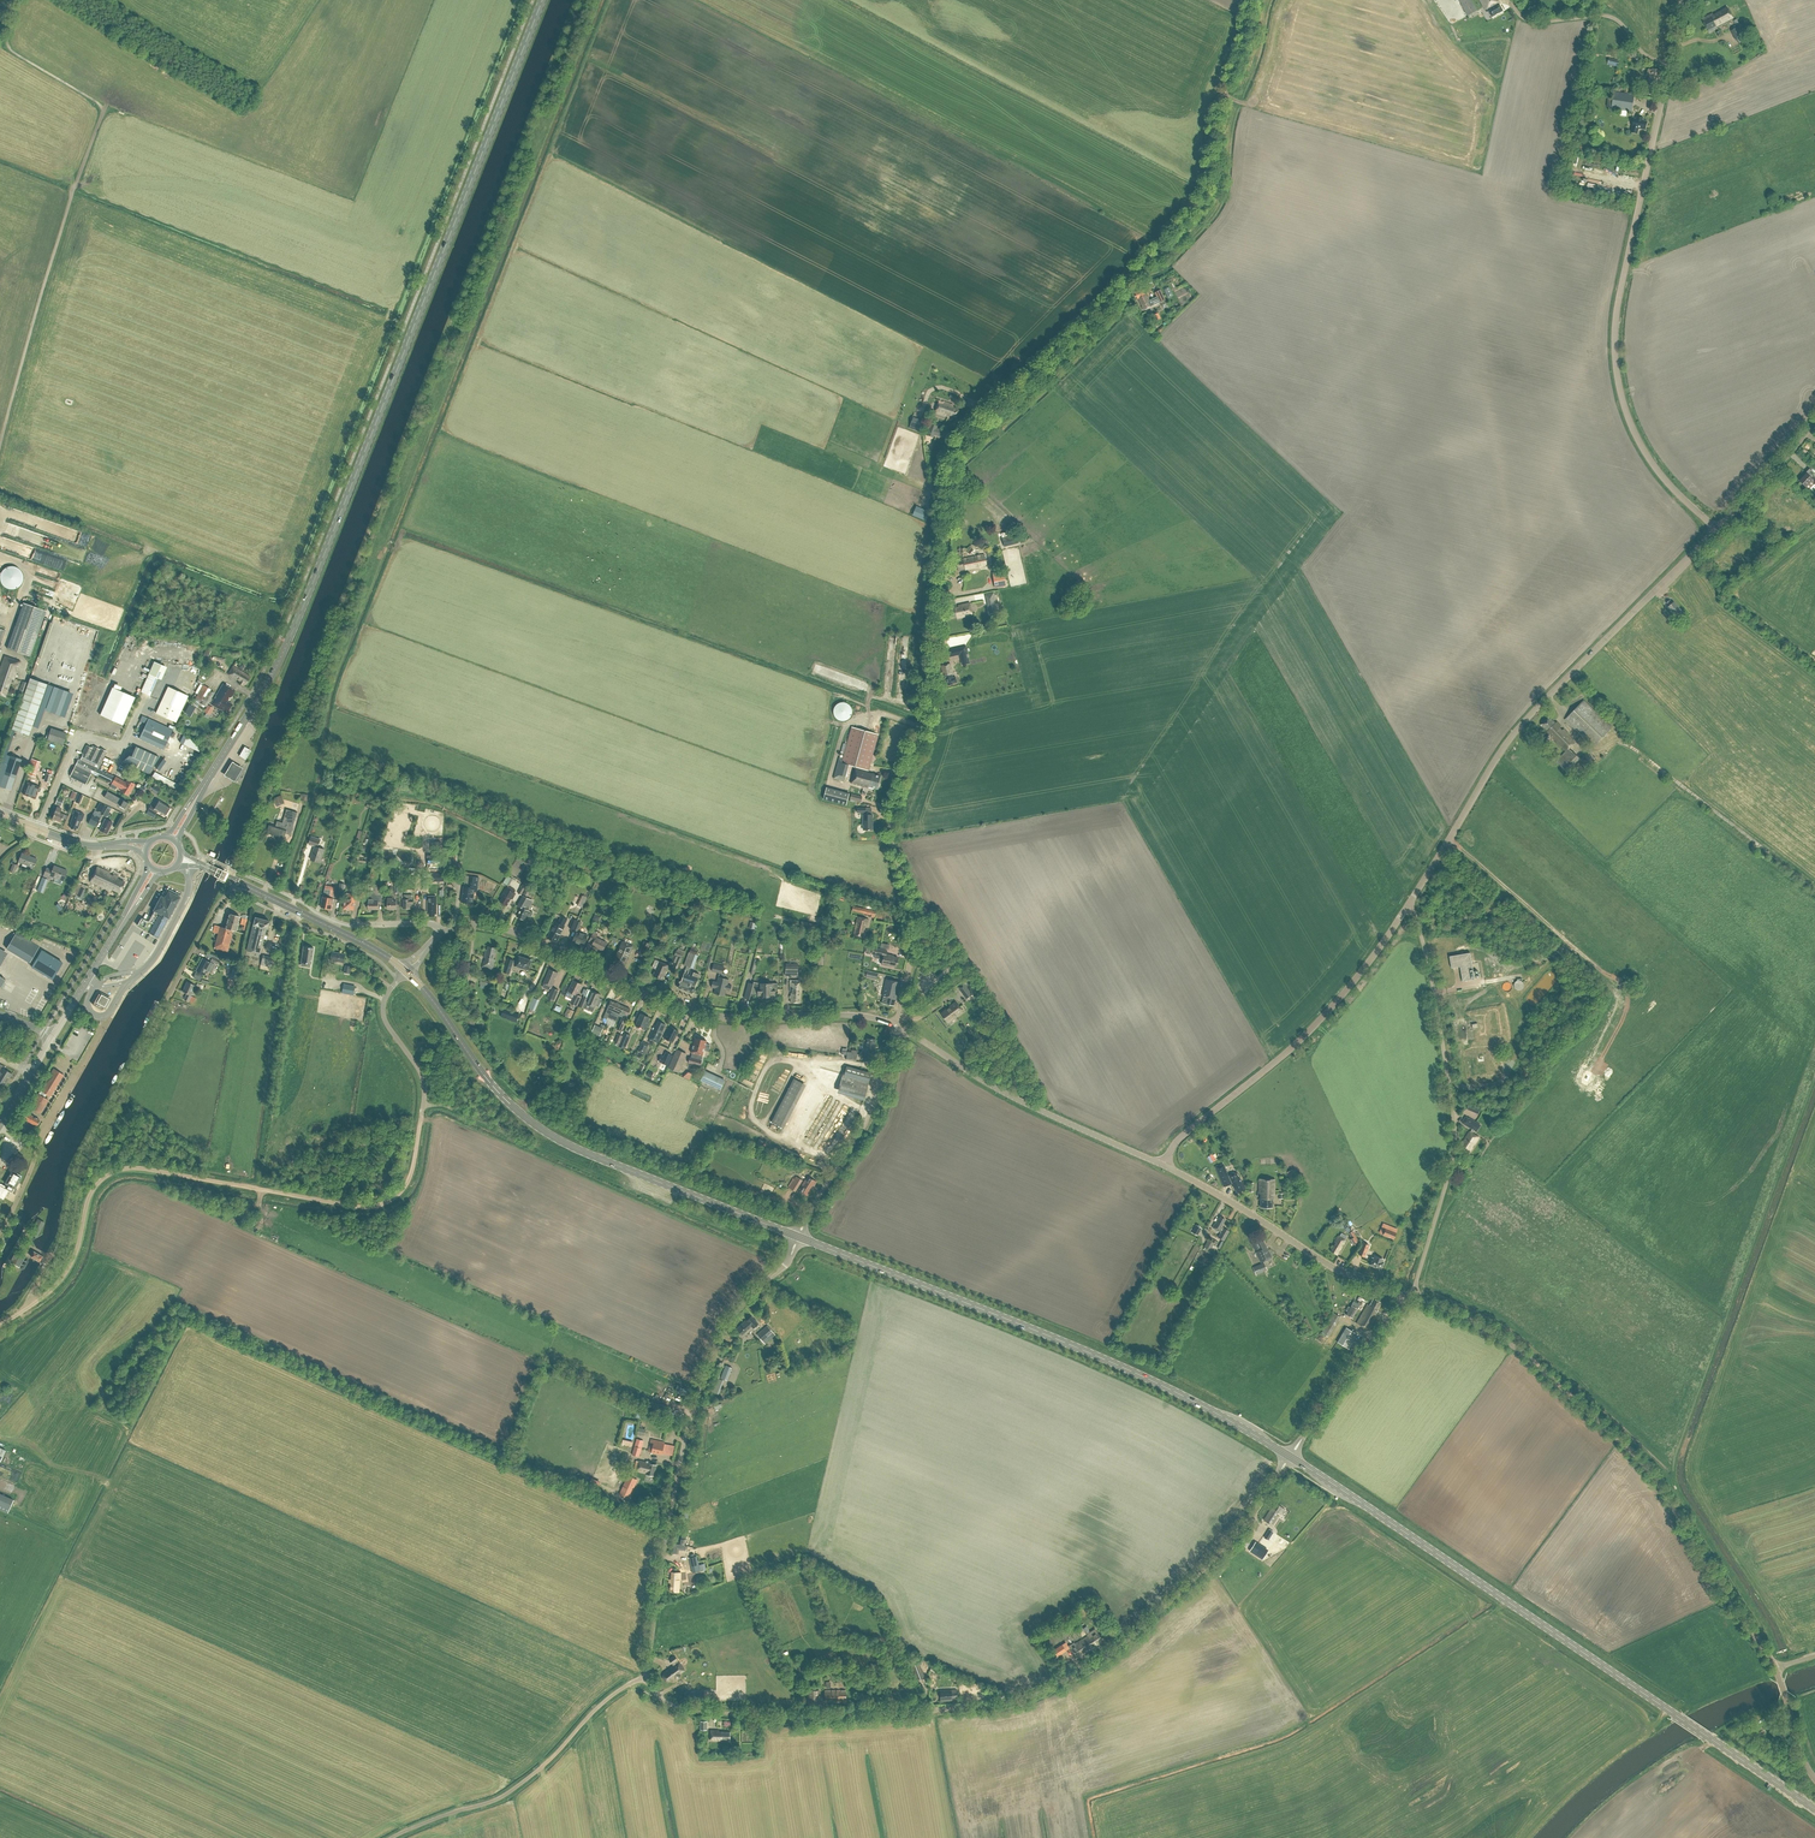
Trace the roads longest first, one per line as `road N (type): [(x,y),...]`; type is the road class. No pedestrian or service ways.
road 1 (unclassified): [(896,1025),(917,919),(892,840),(893,811),(929,692),(951,462),(971,428),(1200,204),(1215,111),(1250,0)]
road 2 (track): [(579,0),(233,870)]
road 3 (primary): [(198,795),(288,641),(541,0)]
road 4 (unclassified): [(1291,1457),(1232,1540),(1145,1625),(1081,1671),(1019,1700),(776,1718),(671,1704),(647,1676)]
road 5 (unclassified): [(36,1302),(70,1265),(94,1188),(124,1168),(362,1206),(396,1196),(411,1175),(424,1097),(422,1076),(383,1014),(386,995),(406,971)]
road 6 (primary): [(1814,1809),(1291,1457)]
road 7 (primary): [(1291,1457),(1133,1372),(799,1236)]
road 8 (tertiary): [(1776,1668),(1644,1464),(1509,1341),(1412,1296)]
road 9 (track): [(13,0),(10,47),(104,113),(0,440)]
road 10 (tertiary): [(1717,530),(1643,451),(1614,350),(1670,64)]
road 11 (primary): [(799,1236),(551,1135),(499,1092),(406,971)]
road 12 (tertiary): [(1409,904),(1516,732),(1717,530)]
road 13 (unclassified): [(647,1676),(695,1402),(732,1319),(789,1260),(799,1236)]
road 14 (tertiary): [(896,1025),(852,1014),(715,1015),(503,928),(470,924),(441,933)]
road 15 (unclassified): [(1412,1296),(1454,1147),(1434,991),(1409,904)]
road 16 (track): [(789,1260),(454,1109)]
road 17 (tertiary): [(1164,1165),(1176,1142),(1313,1027),(1409,904)]
road 18 (unclassified): [(389,1837),(501,1797),(601,1704),(647,1676)]
road 19 (tertiary): [(1164,1165),(1033,1106),(896,1025)]
road 20 (tertiary): [(1406,1294),(1344,1273),(1164,1165)]
road 21 (unclassified): [(799,1236),(879,1092),(896,1025)]
road 22 (unclassified): [(1291,1457),(1406,1294)]
road 23 (primary): [(406,971),(235,881)]
road 24 (unclassified): [(1670,64),(1645,56),(1609,16),(1532,21),(1513,0)]
road 25 (unclassified): [(159,1011),(235,881)]
road 26 (primary): [(52,1037),(129,911)]
road 27 (tertiary): [(1717,530),(1814,420)]
road 28 (secondary): [(123,843),(84,846),(0,814)]

